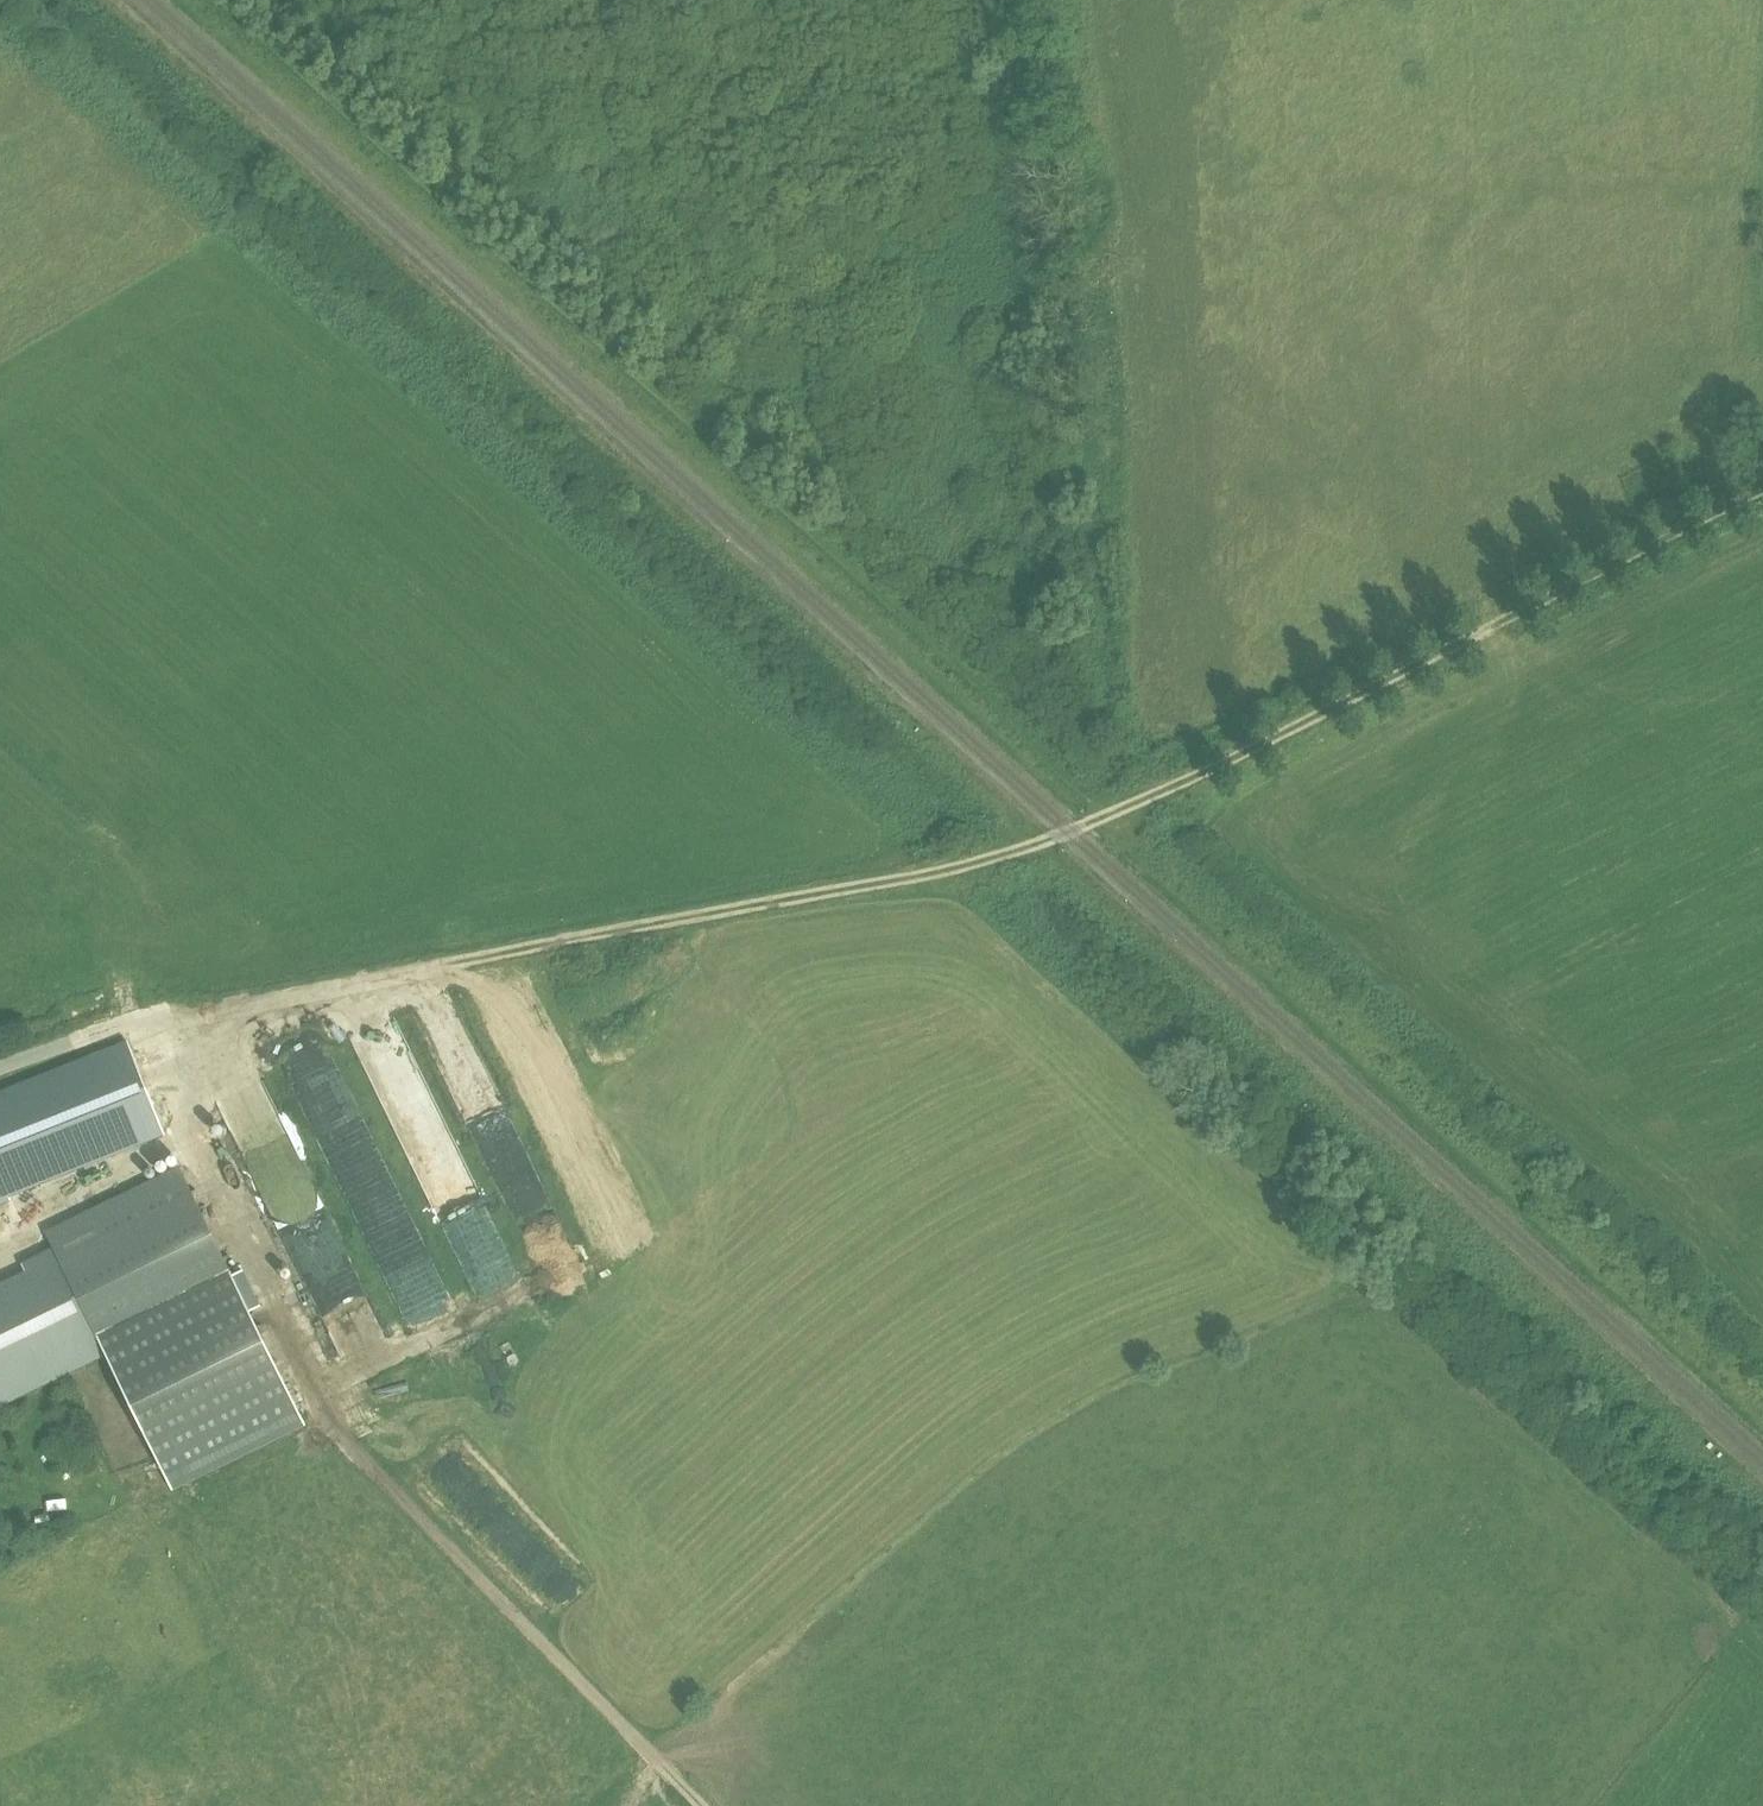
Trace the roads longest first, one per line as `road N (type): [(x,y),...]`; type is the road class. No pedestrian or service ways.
road 1 (track): [(0,1066),(135,1025),(918,876),(1031,847)]
road 2 (track): [(653,1757),(330,1426),(135,1025)]
road 3 (track): [(1105,816),(1412,672),(1762,493)]

